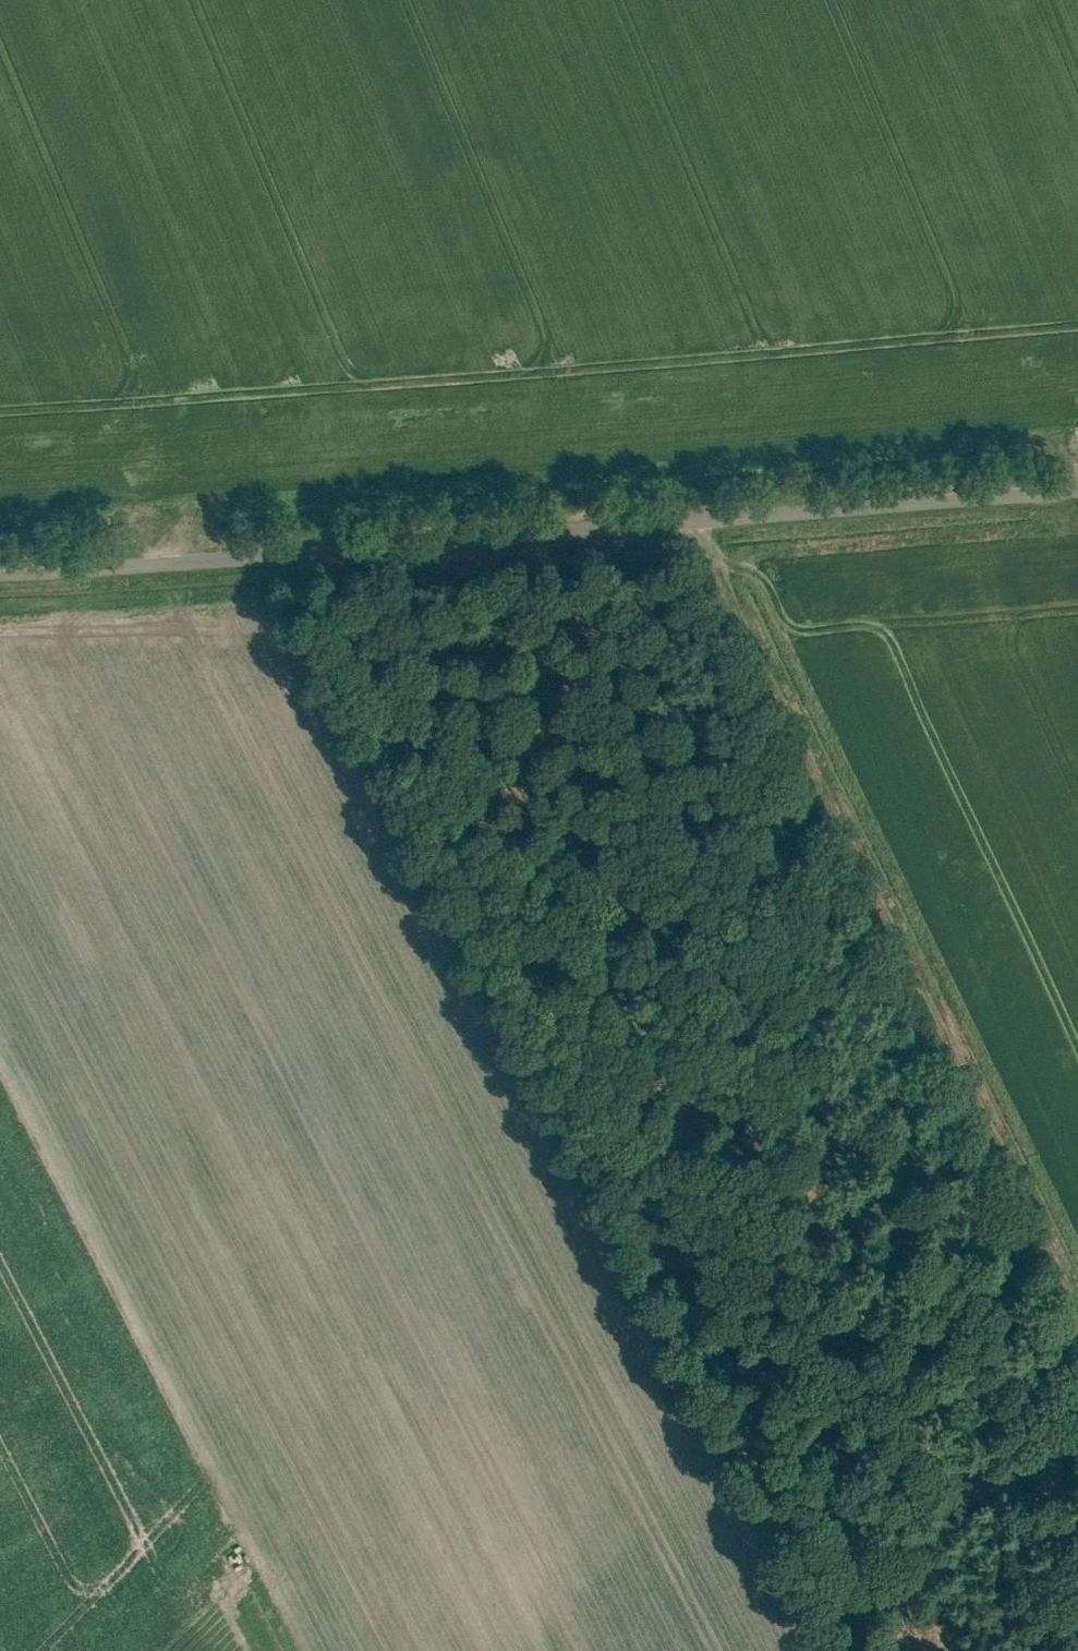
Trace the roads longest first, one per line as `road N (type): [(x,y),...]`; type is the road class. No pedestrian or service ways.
road 1 (unclassified): [(0,570),(1077,487)]

